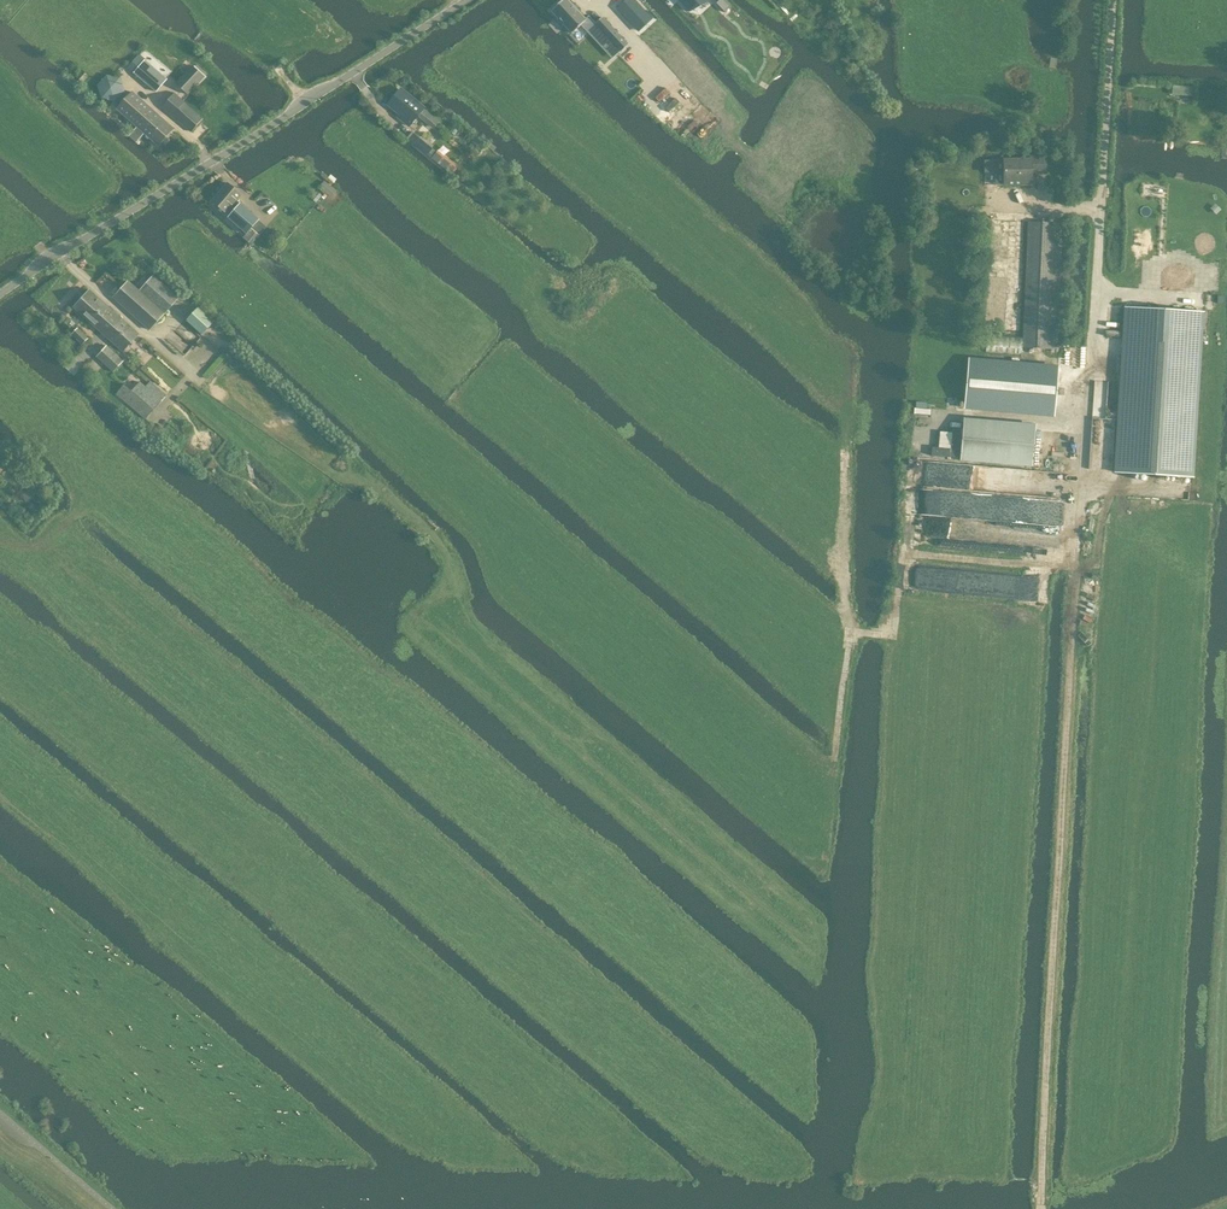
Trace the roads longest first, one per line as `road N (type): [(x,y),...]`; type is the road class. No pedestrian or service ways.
road 1 (track): [(1042,1208),(1117,0)]
road 2 (tertiary): [(0,296),(470,0)]

